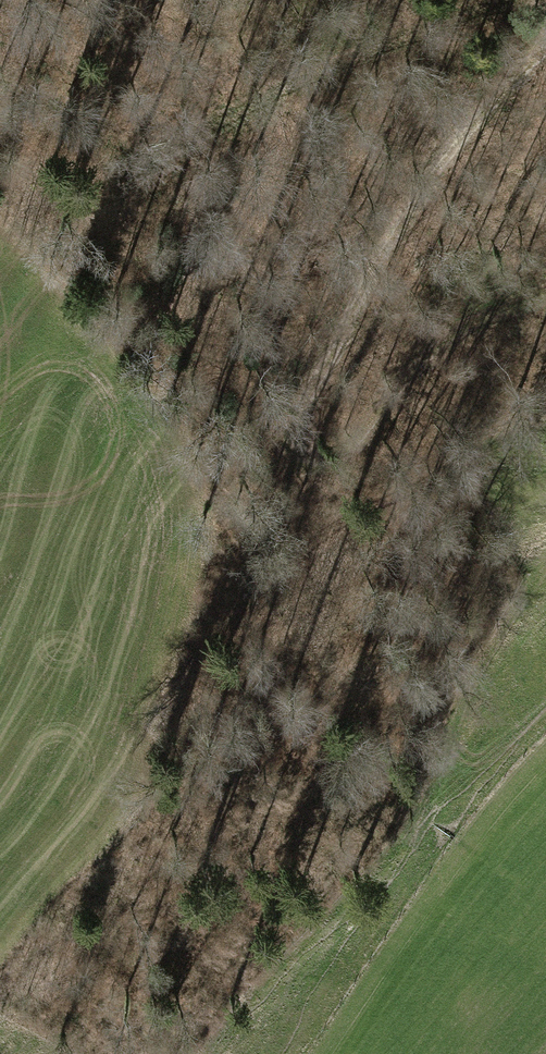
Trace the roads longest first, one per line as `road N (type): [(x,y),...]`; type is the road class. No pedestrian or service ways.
road 1 (track): [(545,50),(522,65),(428,175),(285,453),(317,466),(355,451),(428,354),(545,292)]
road 2 (track): [(545,450),(449,496),(320,539),(217,628),(149,721)]
road 3 (track): [(545,706),(481,773),(448,771),(461,723),(545,557)]

